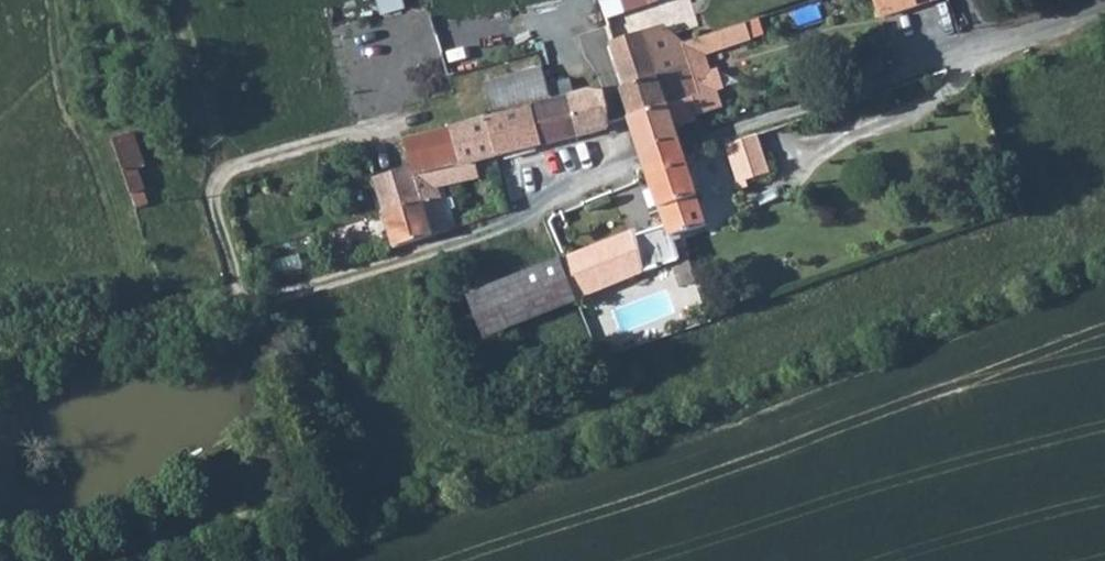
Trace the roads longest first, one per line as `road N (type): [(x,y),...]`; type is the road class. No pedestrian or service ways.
road 1 (track): [(0,337),(294,290),(517,222),(588,181)]
road 2 (unclassified): [(716,141),(1104,12)]
road 3 (track): [(242,302),(210,187),(222,175),(440,105)]
road 4 (track): [(222,175),(168,0)]

